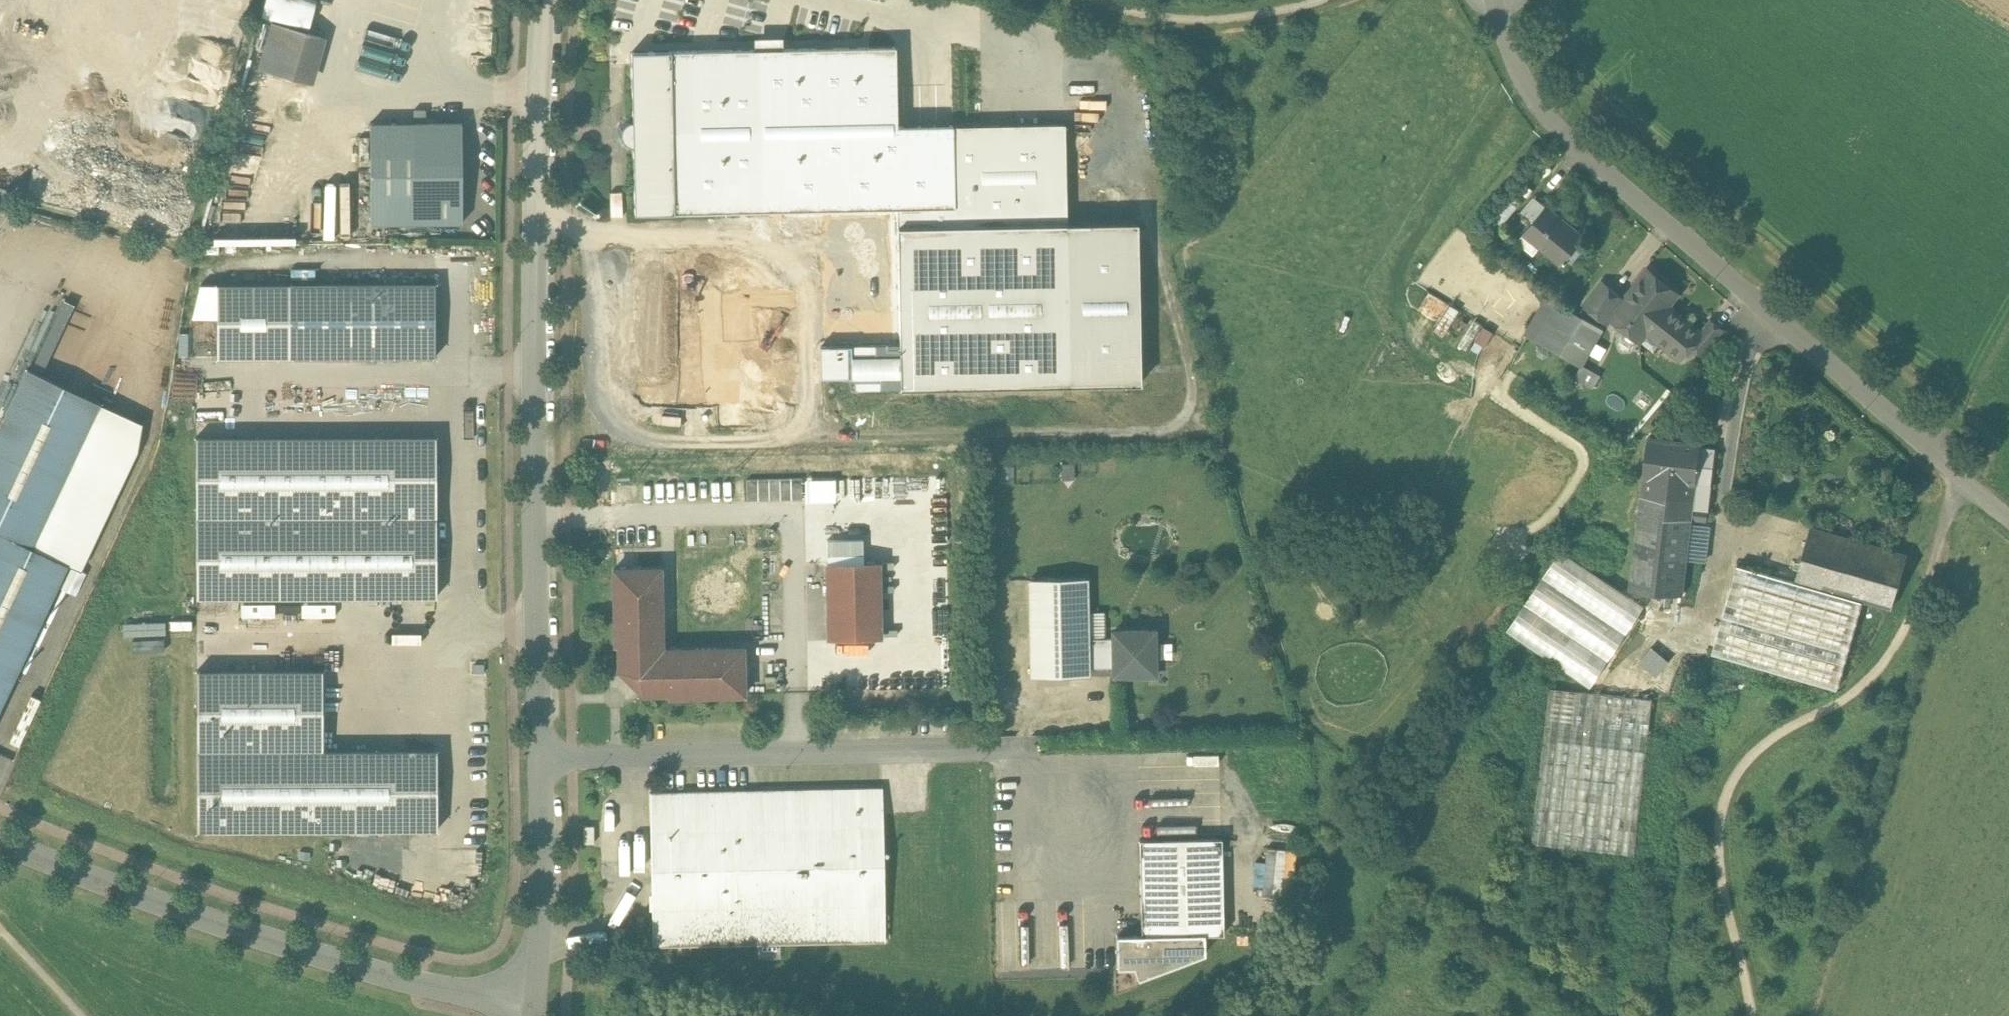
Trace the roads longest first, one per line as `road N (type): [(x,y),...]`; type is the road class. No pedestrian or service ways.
road 1 (residential): [(531,1000),(541,759),(534,359),(543,0)]
road 2 (residential): [(1912,431),(1559,127),(1517,71),(1494,0)]
road 3 (residential): [(531,1000),(429,986),(302,950),(0,840)]
road 4 (unclassified): [(2008,518),(1912,431)]

